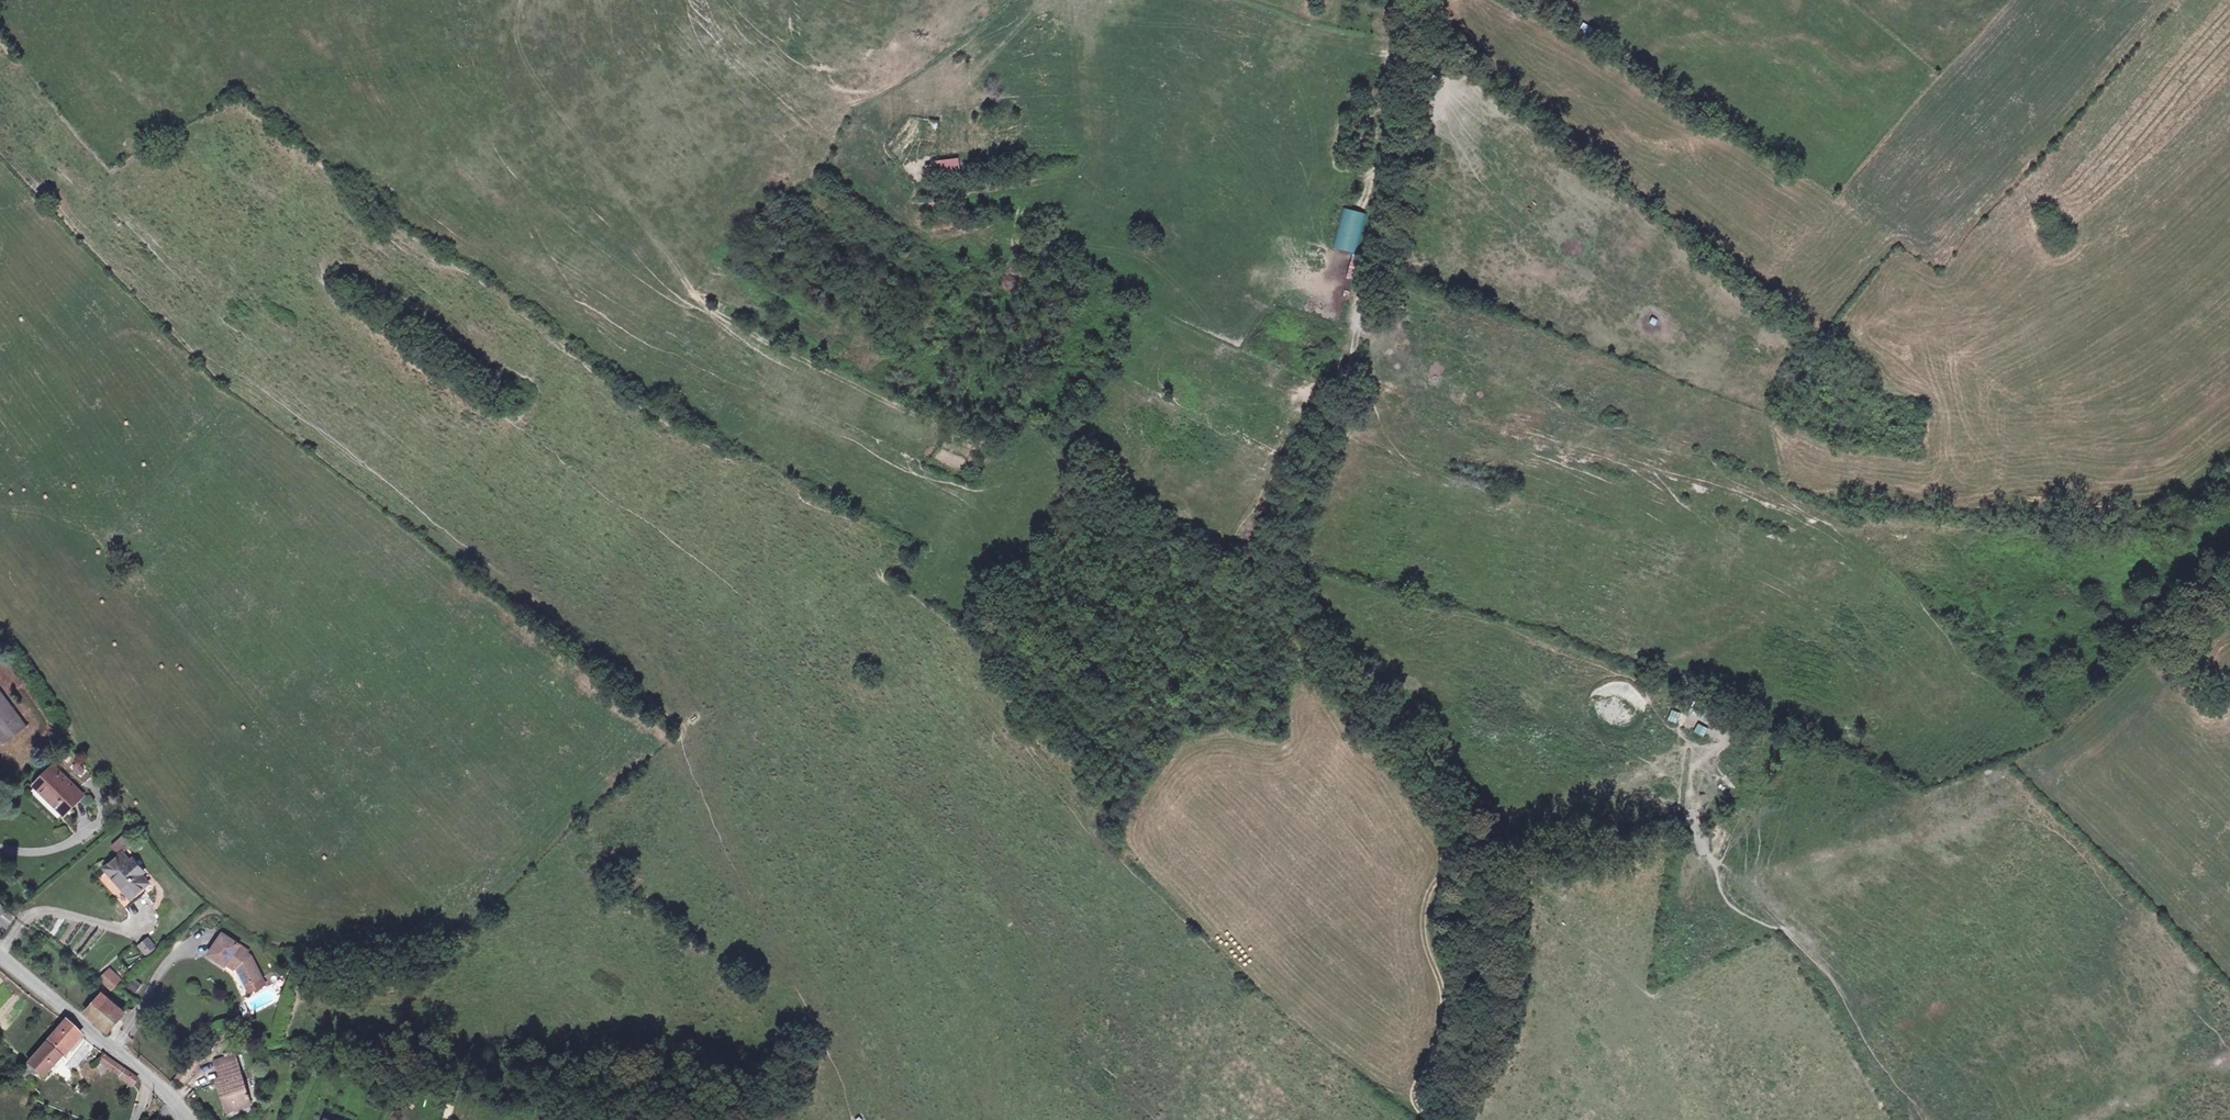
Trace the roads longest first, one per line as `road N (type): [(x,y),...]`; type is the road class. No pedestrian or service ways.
road 1 (track): [(1423,0),(1395,211),(1284,559),(1307,615),(1461,809),(1485,855),(1494,911),(1489,964),(1479,1015),(1437,1119)]
road 2 (unclassified): [(0,952),(188,1119)]

